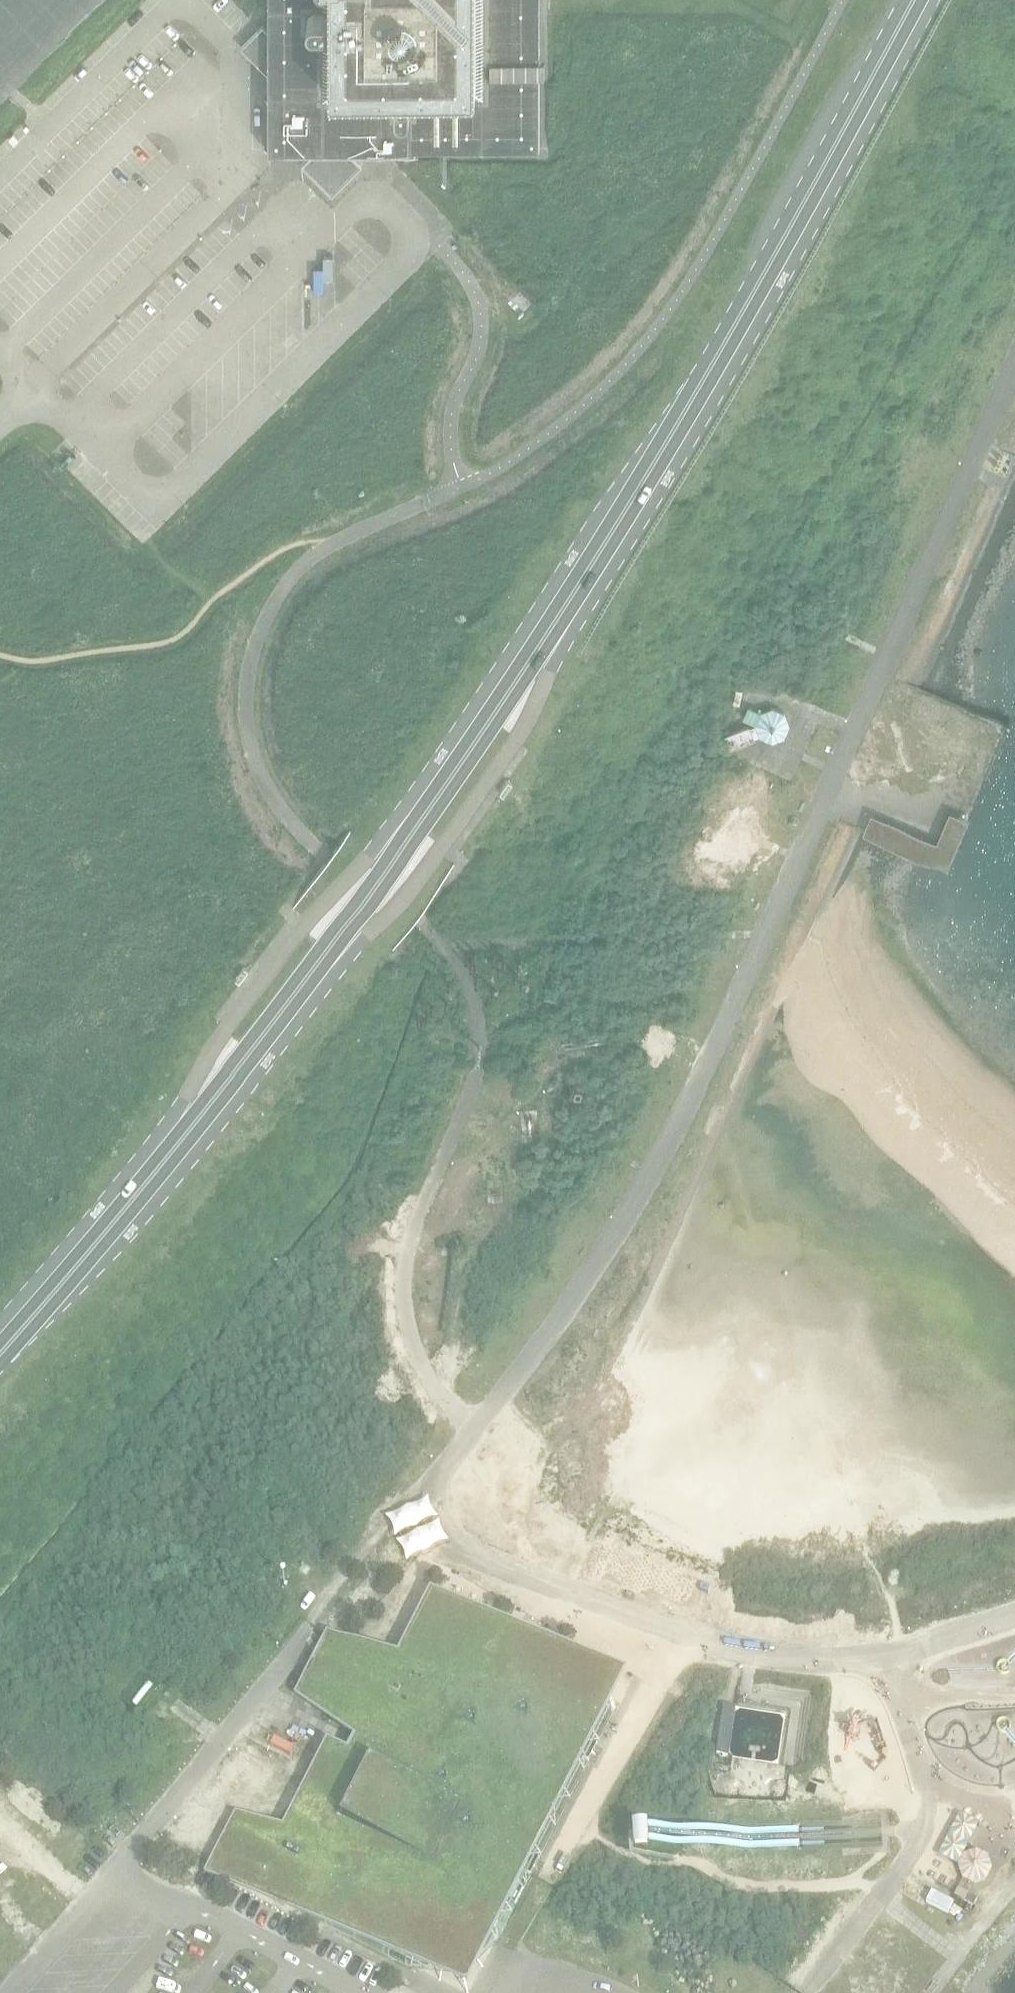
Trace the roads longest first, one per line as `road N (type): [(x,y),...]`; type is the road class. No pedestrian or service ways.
road 1 (track): [(1014,358),(641,1199),(526,1368),(468,1427),(432,1479),(437,1515),(453,1539),(748,1652),(895,1654),(1014,1616)]
road 2 (primary): [(0,1353),(252,1048),(482,732),(691,400),(914,0)]

